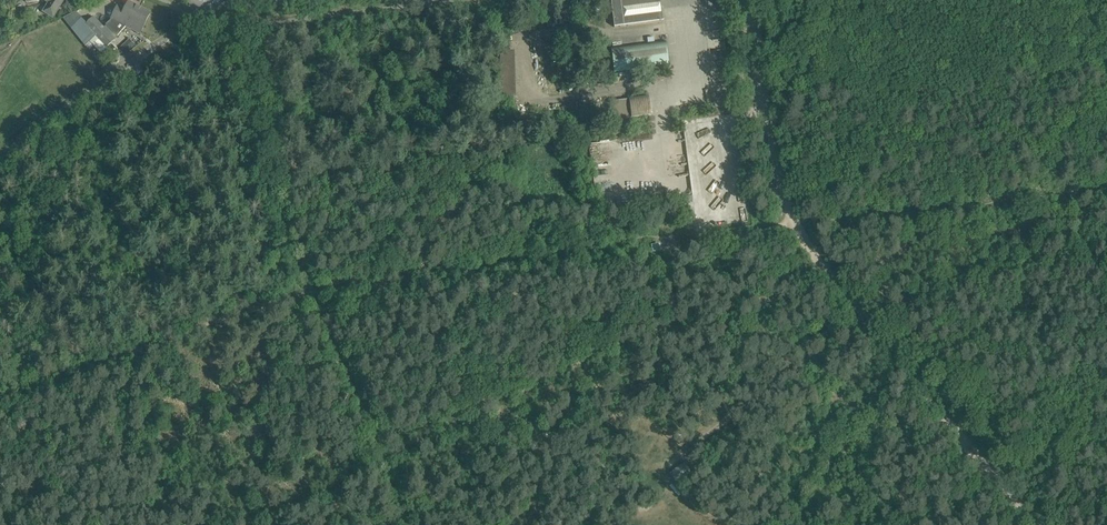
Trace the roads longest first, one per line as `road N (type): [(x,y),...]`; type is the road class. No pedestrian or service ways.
road 1 (track): [(753,0),(778,176),(803,240),(1035,524)]
road 2 (track): [(595,524),(862,316)]
road 3 (unclassified): [(0,157),(170,27),(184,0)]

